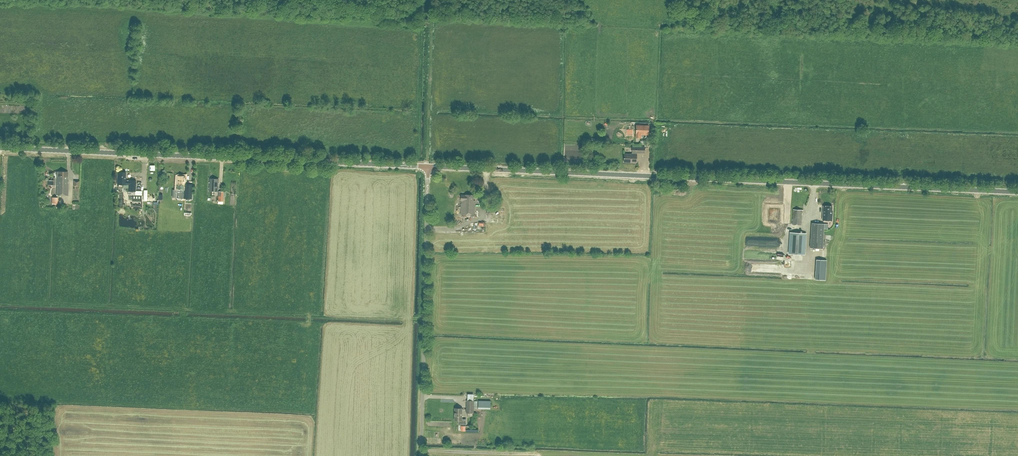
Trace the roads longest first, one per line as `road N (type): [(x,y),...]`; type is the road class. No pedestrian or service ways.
road 1 (tertiary): [(1017,193),(428,167)]
road 2 (tertiary): [(428,167),(0,147)]
road 3 (unclassified): [(421,455),(428,167)]
road 4 (track): [(428,167),(432,0)]

